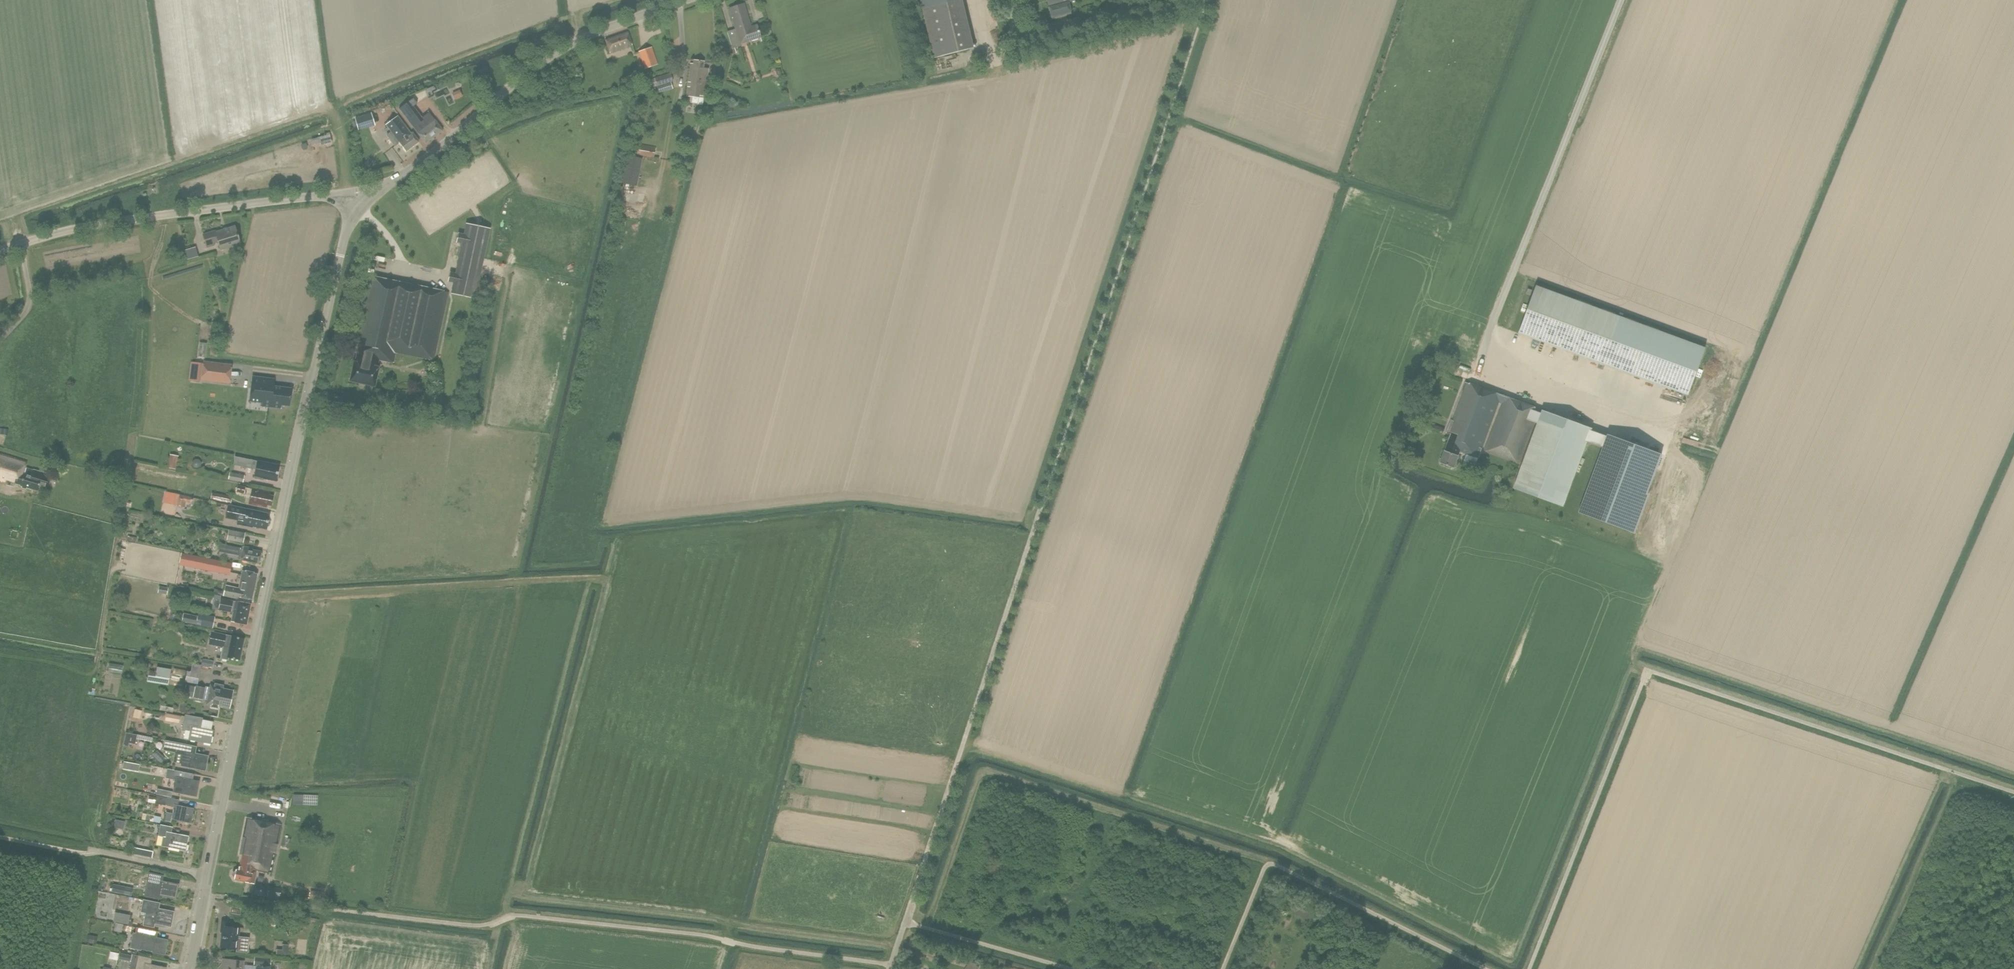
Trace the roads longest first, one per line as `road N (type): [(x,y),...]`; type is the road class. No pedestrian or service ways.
road 1 (residential): [(188,968),(355,198)]
road 2 (residential): [(889,968),(1044,497)]
road 3 (track): [(2013,775),(1650,653),(1638,638)]
road 4 (tertiary): [(355,198),(387,188),(560,52),(690,0)]
road 5 (unclassified): [(1486,344),(1621,0)]
road 6 (tertiary): [(0,251),(183,212),(355,198)]
road 7 (track): [(1643,681),(1633,653),(1706,475),(1703,462),(1589,419)]

